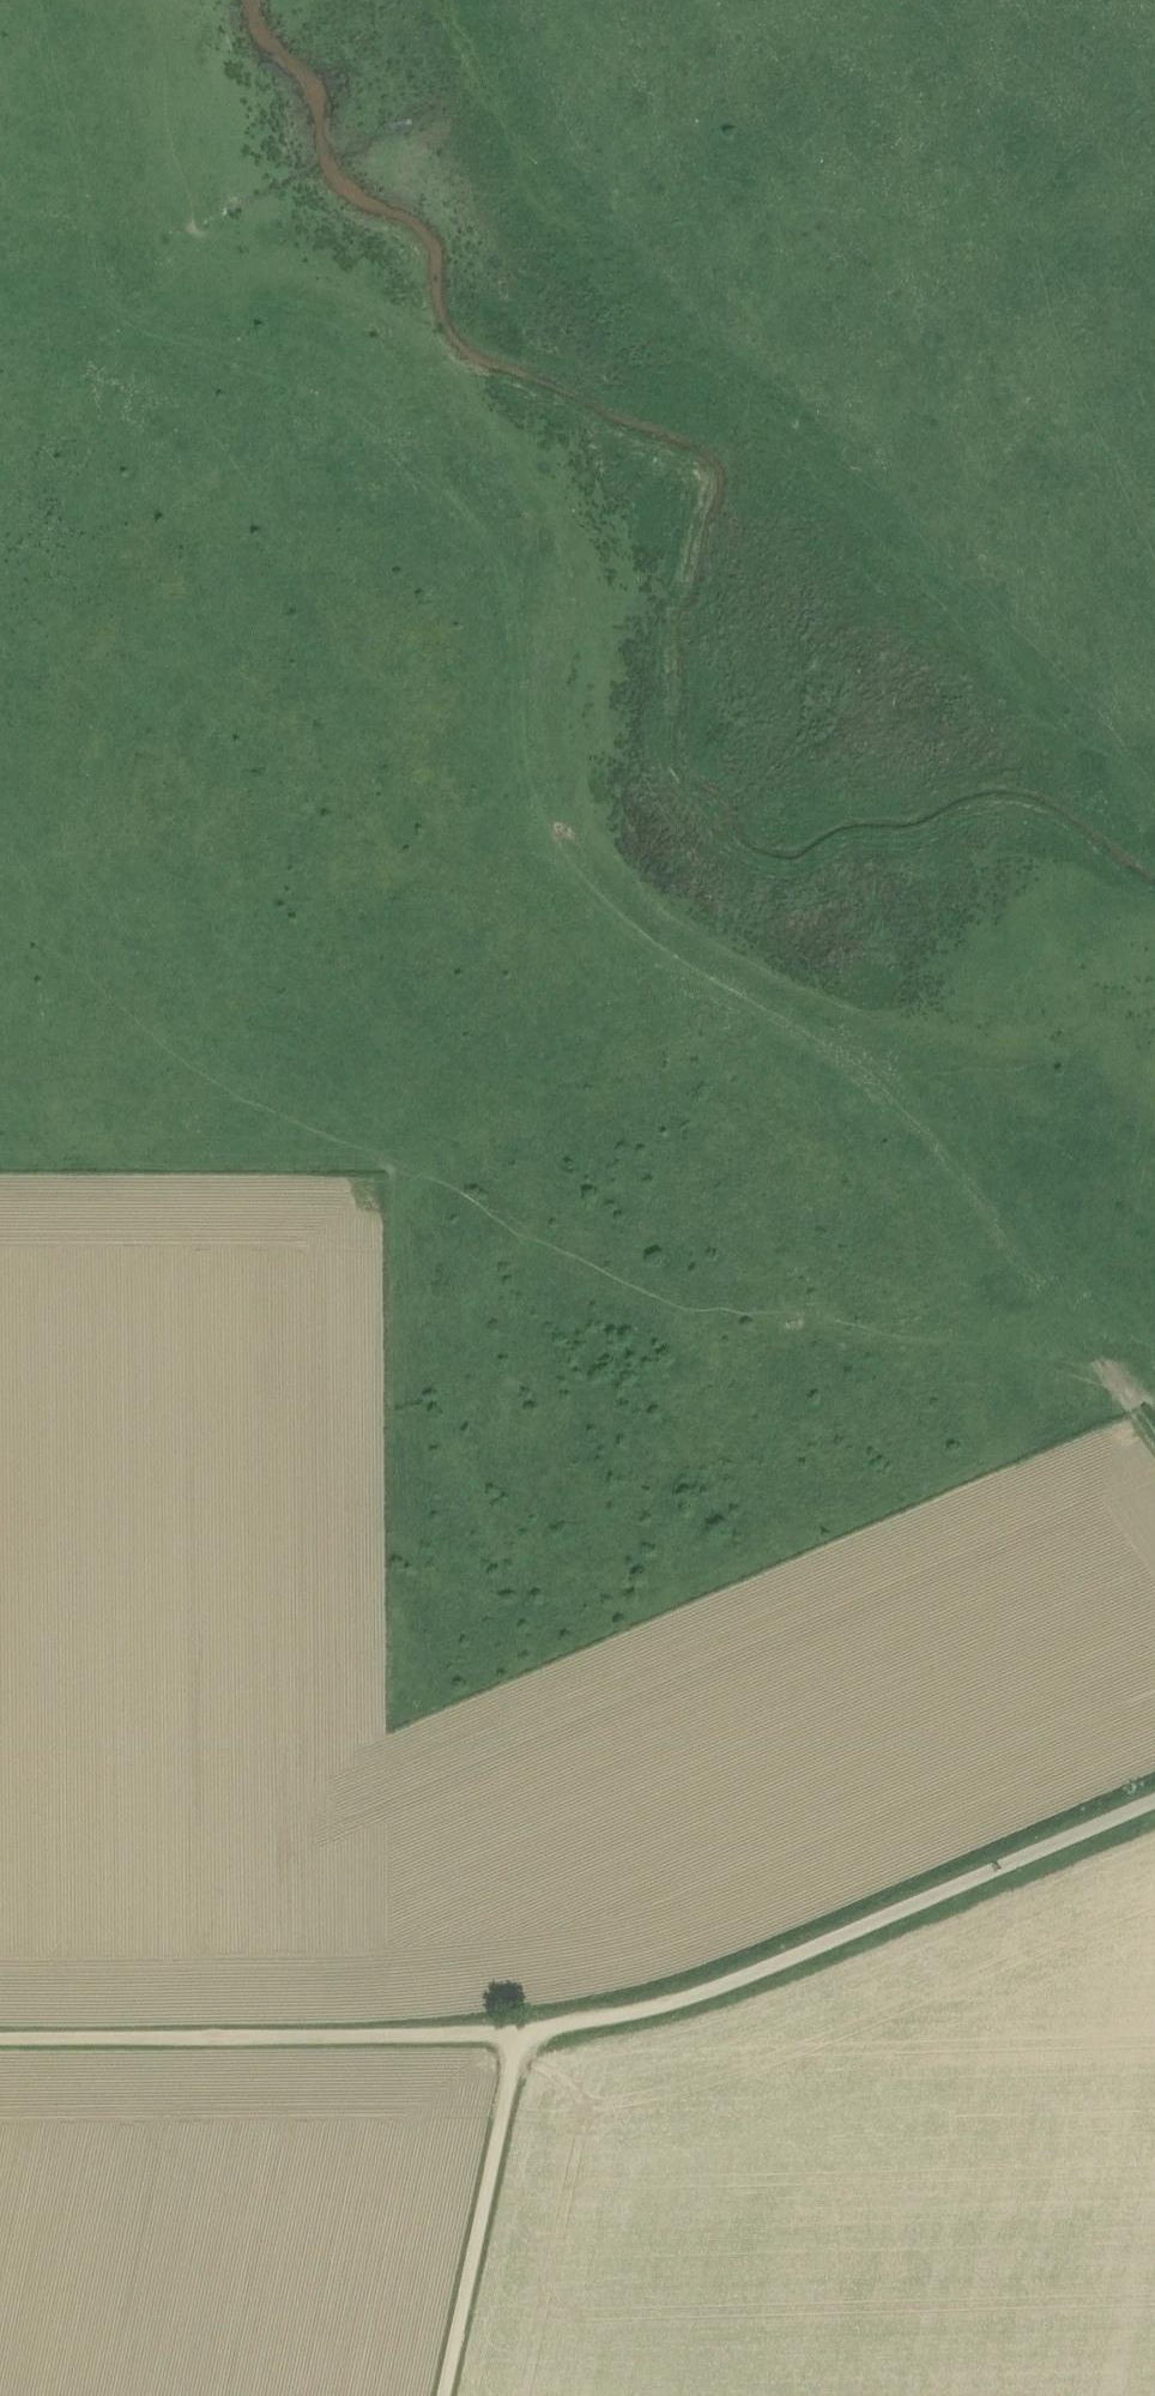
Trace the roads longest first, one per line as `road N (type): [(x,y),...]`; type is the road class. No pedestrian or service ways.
road 1 (unclassified): [(1154,1799),(703,1993),(521,2031)]
road 2 (track): [(521,2031),(0,2040)]
road 3 (track): [(521,2031),(443,2395)]

